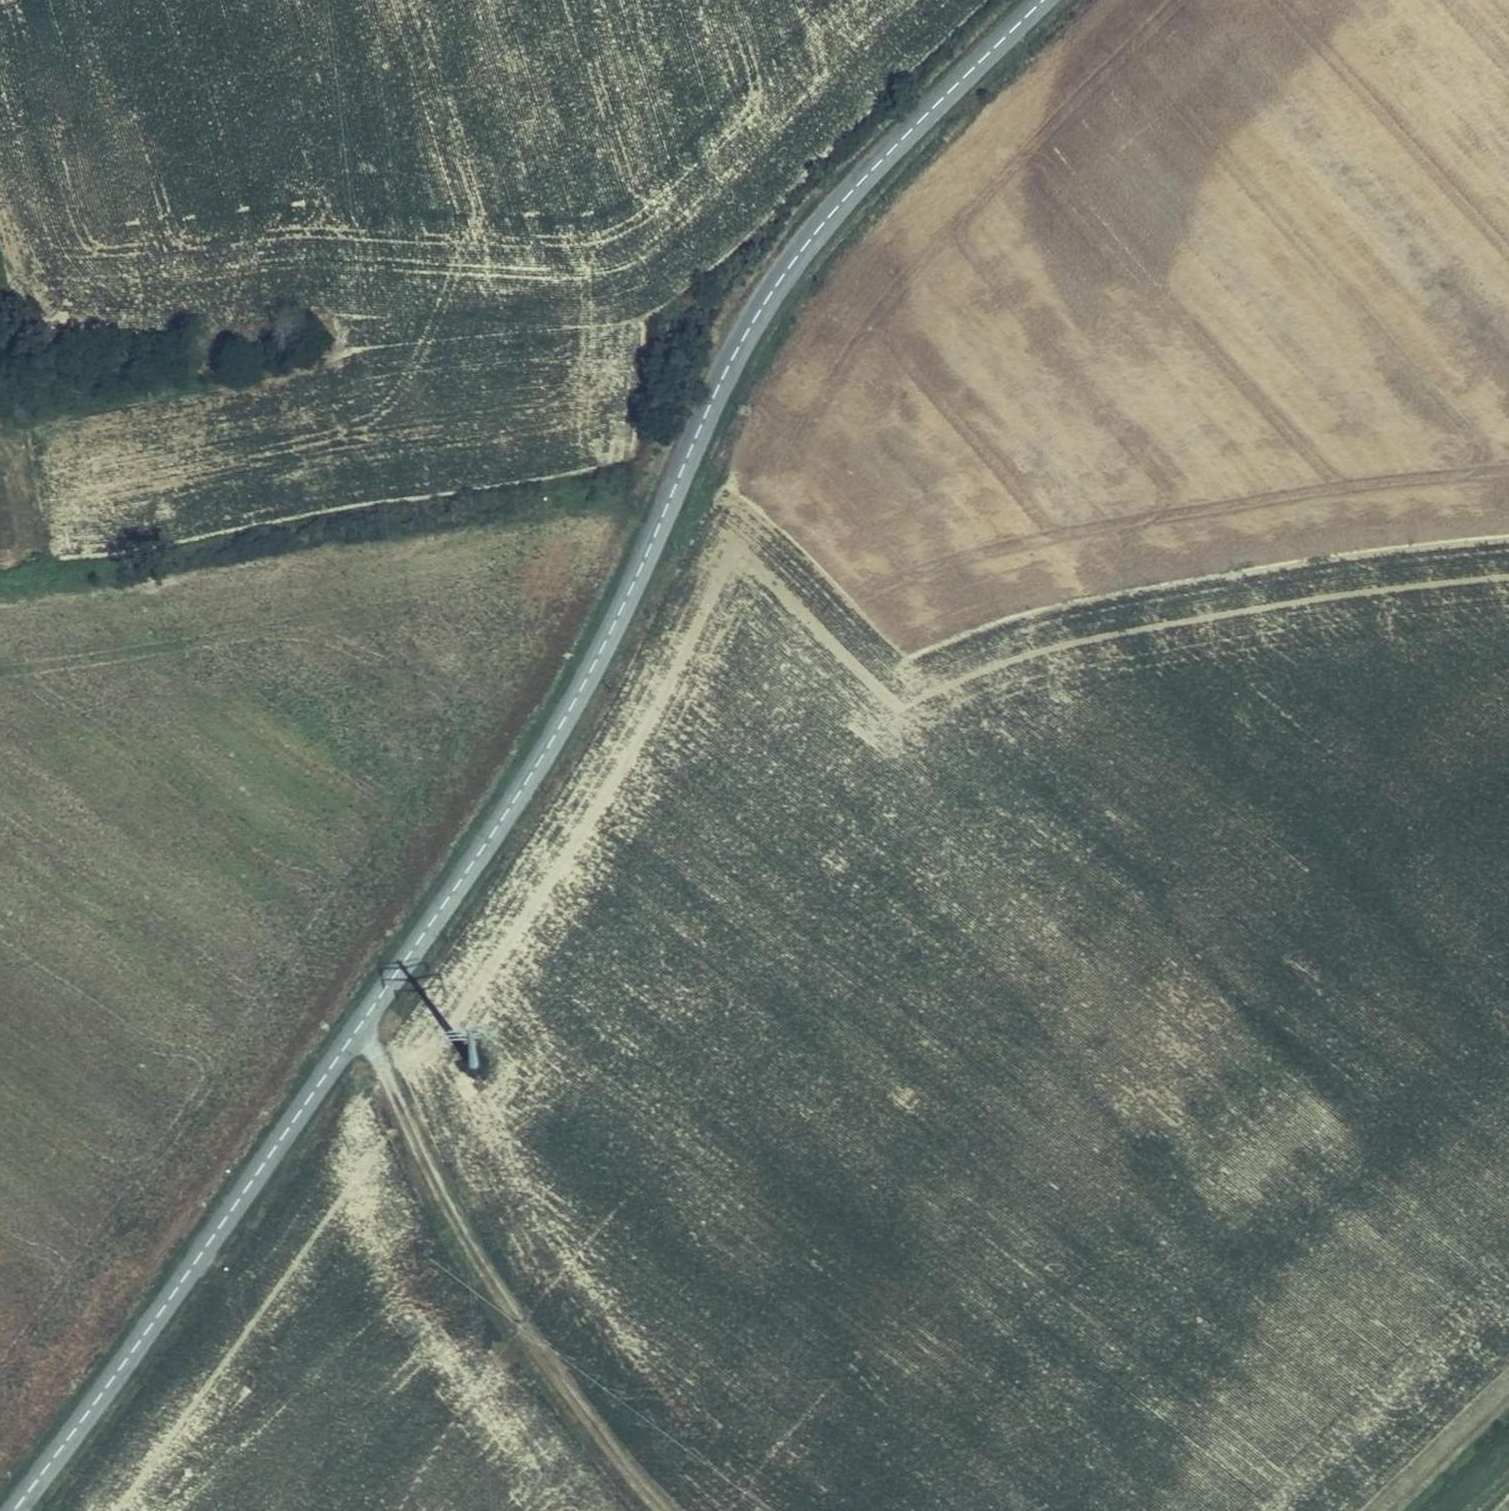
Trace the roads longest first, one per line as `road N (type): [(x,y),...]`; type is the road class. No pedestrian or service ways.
road 1 (tertiary): [(1041,0),(869,171),(789,267),(742,339),(626,610),(543,759),(229,1214),(9,1510)]
road 2 (track): [(663,1510),(519,1319),(358,1028)]

